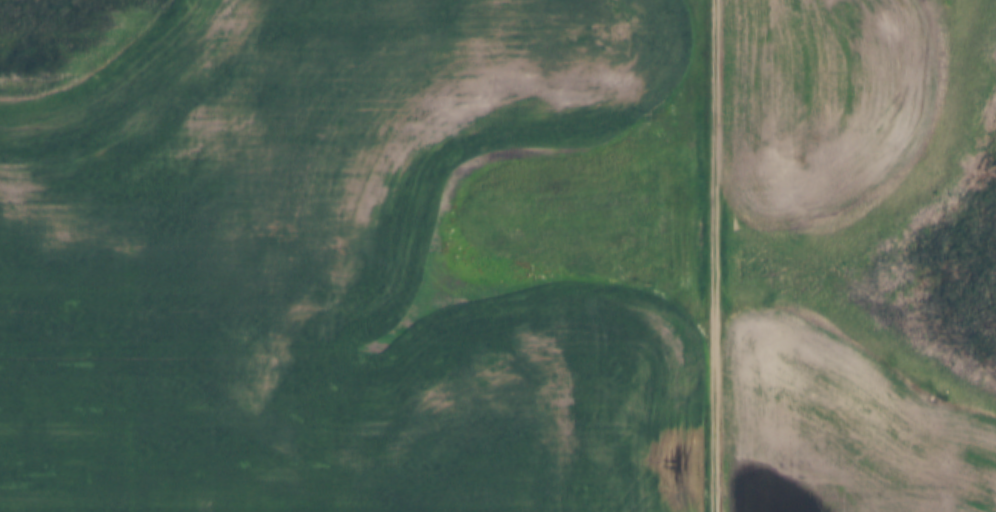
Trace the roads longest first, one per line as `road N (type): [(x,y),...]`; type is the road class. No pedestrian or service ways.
road 1 (track): [(717,511),(718,0)]

